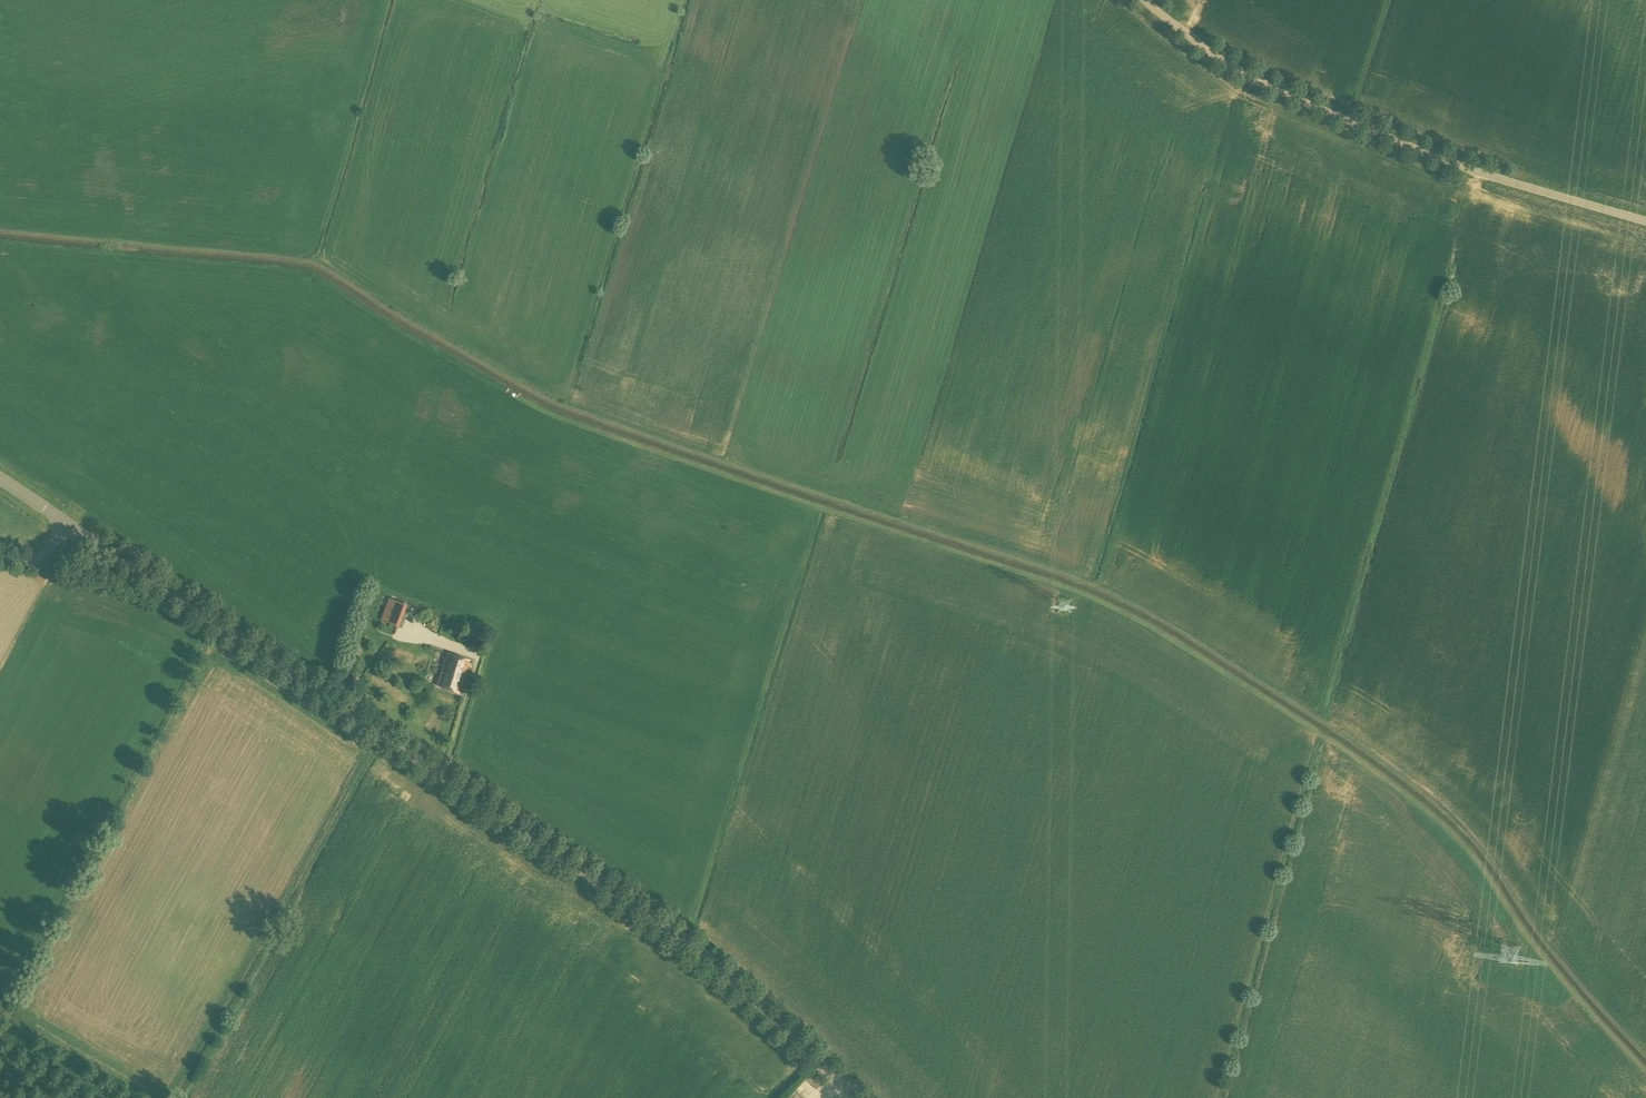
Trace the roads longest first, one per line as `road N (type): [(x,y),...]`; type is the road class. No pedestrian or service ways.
road 1 (unclassified): [(855,1097),(674,933),(0,478)]
road 2 (unclassified): [(1645,223),(1465,170),(1251,81),(1143,0)]

